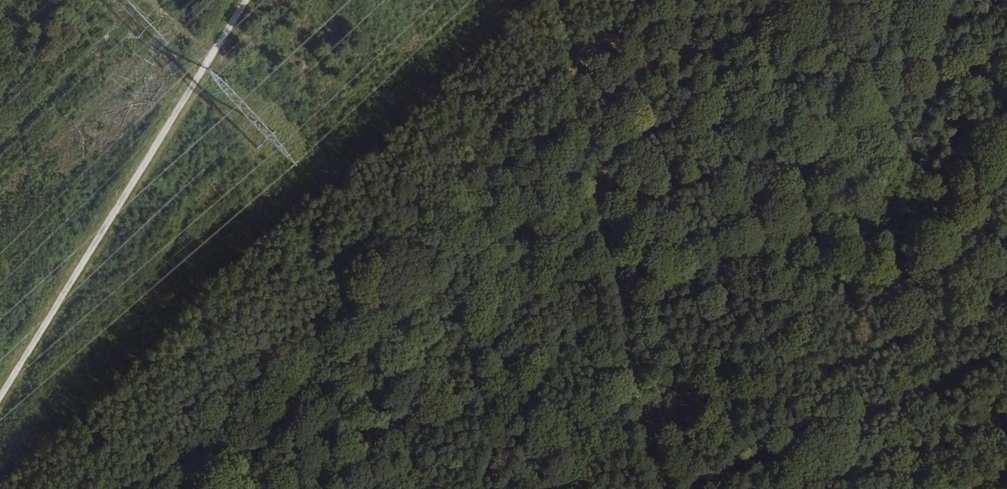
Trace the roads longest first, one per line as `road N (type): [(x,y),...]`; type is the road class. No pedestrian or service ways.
road 1 (track): [(553,0),(655,488)]
road 2 (track): [(247,0),(0,397)]

